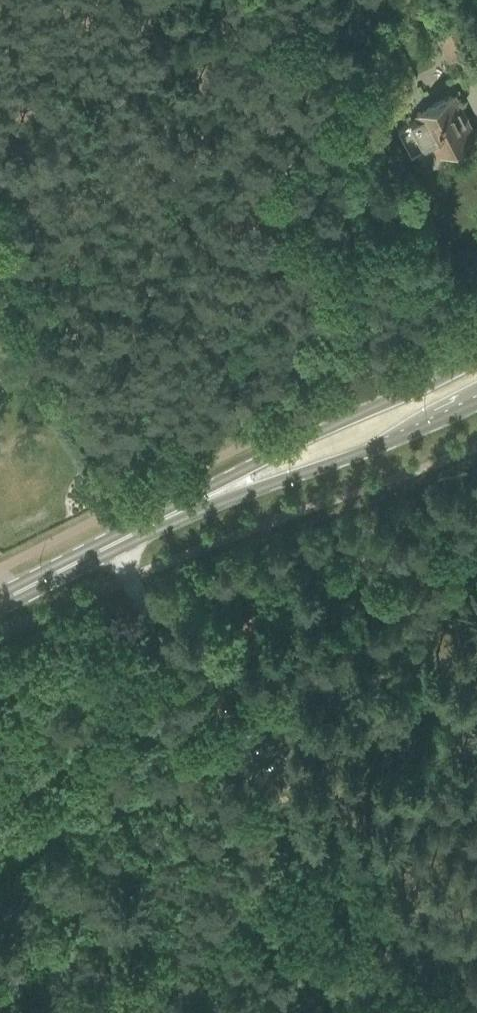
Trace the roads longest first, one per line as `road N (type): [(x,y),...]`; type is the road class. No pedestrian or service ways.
road 1 (track): [(213,714),(390,982)]
road 2 (secondary): [(476,358),(269,458),(224,491)]
road 3 (secondary): [(224,491),(398,442),(476,402)]
road 4 (secondary): [(0,604),(224,491)]
road 5 (track): [(130,578),(164,649),(213,714)]

